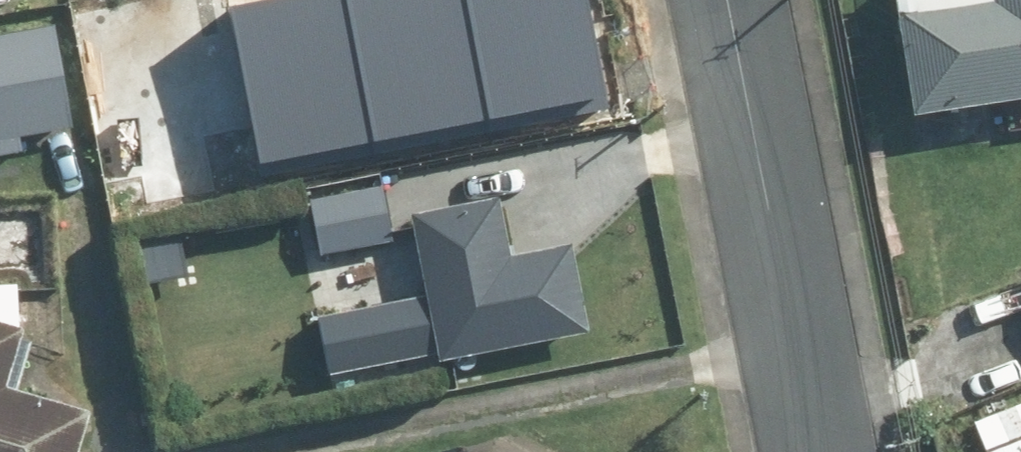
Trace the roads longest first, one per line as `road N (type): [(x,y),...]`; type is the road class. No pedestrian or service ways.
road 1 (residential): [(726,0),(817,451)]

